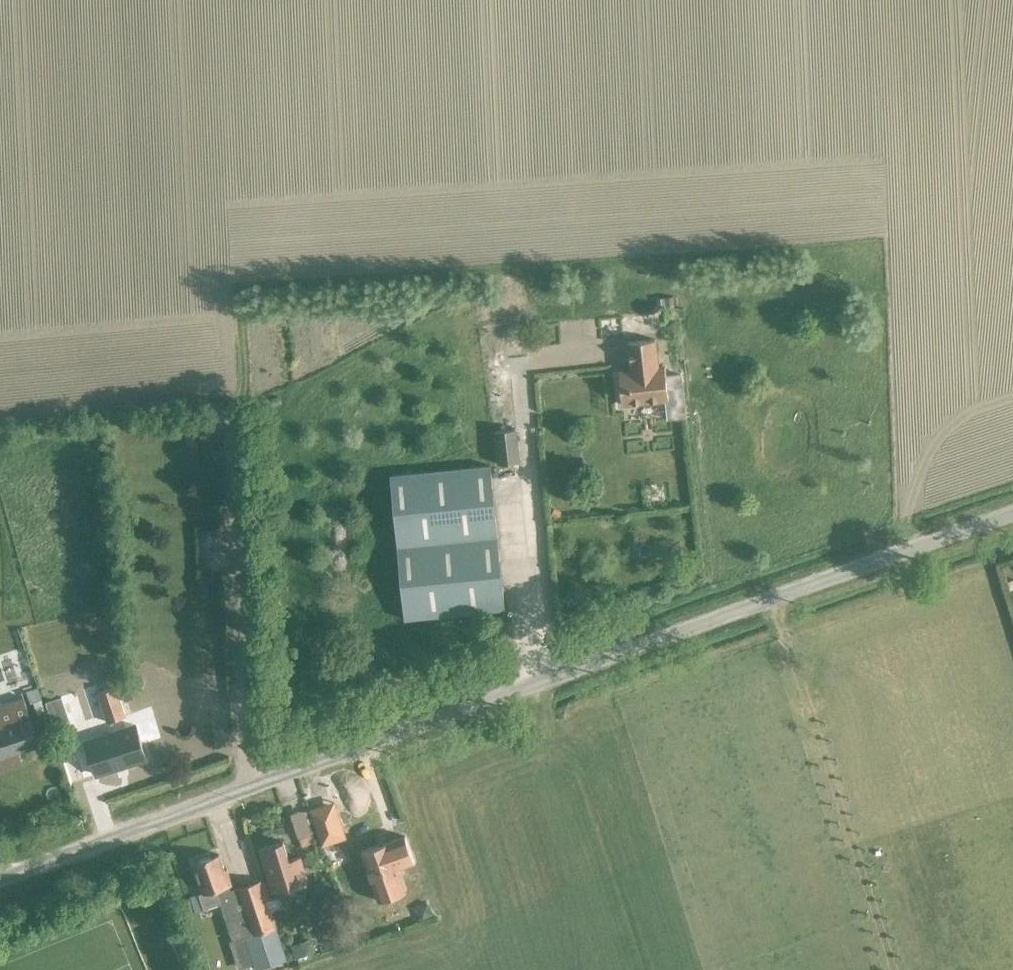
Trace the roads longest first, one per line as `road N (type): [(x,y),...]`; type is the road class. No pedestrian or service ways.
road 1 (unclassified): [(0,880),(1012,517)]

